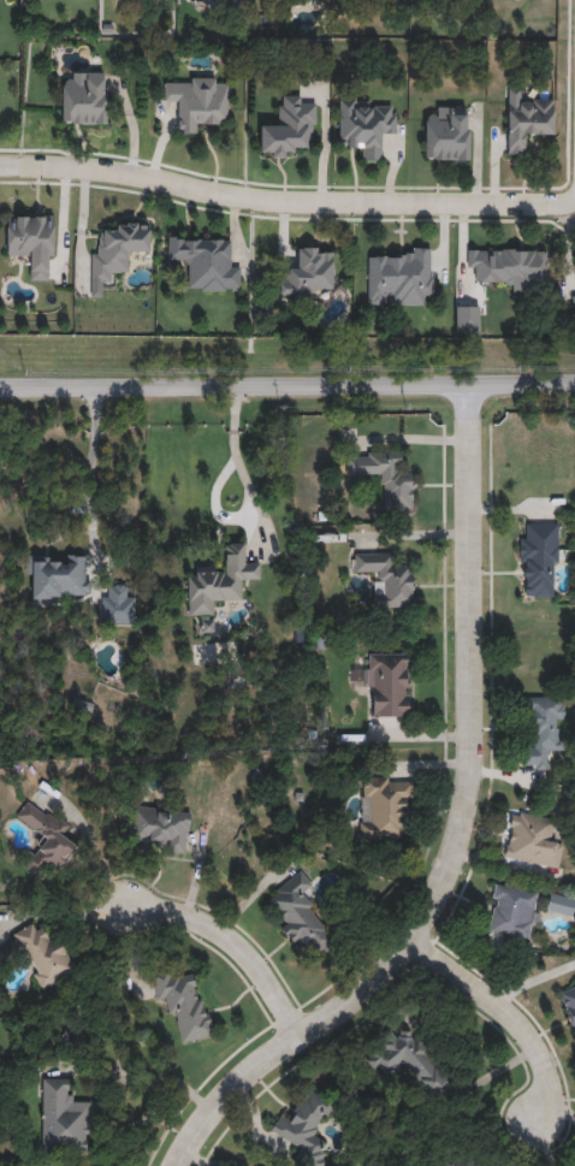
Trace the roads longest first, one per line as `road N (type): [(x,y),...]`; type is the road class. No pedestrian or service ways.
road 1 (residential): [(177,1165),(208,1114),(284,1046),(390,971),(422,934),(451,856),(470,757),(468,385)]
road 2 (residential): [(0,166),(121,173),(280,206),(574,204)]
road 3 (tertiary): [(574,383),(0,386)]
road 4 (residential): [(414,948),(478,988),(527,1036),(549,1084),(543,1124)]
road 5 (residential): [(300,1035),(230,942),(183,916),(125,907)]

